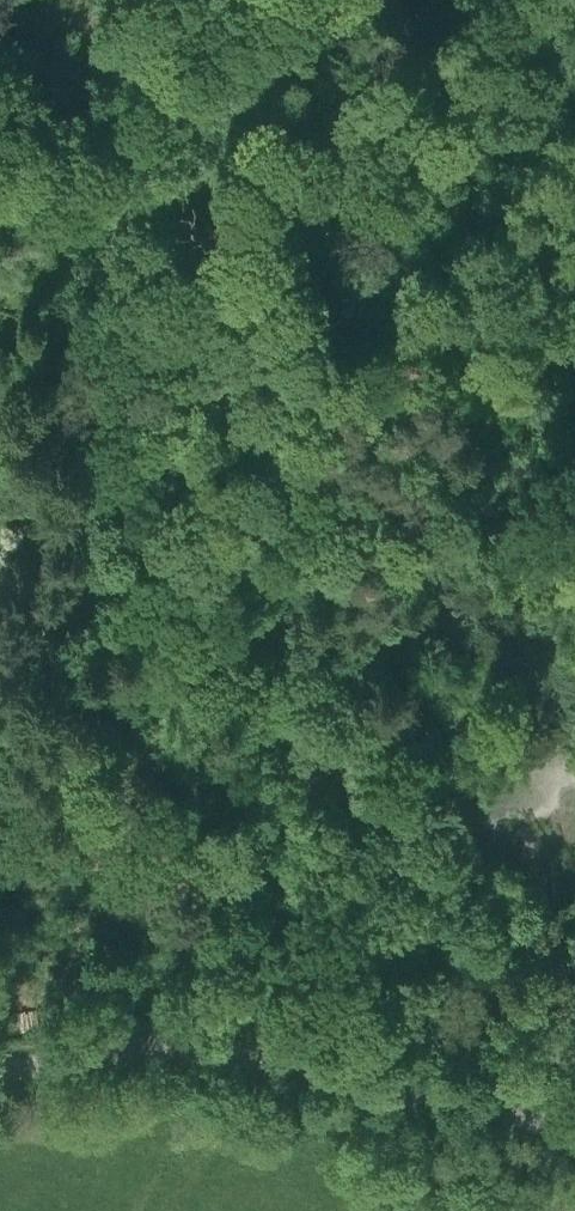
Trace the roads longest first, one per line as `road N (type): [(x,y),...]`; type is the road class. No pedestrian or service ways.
road 1 (residential): [(574,1129),(233,1050),(144,1046),(0,1067)]

